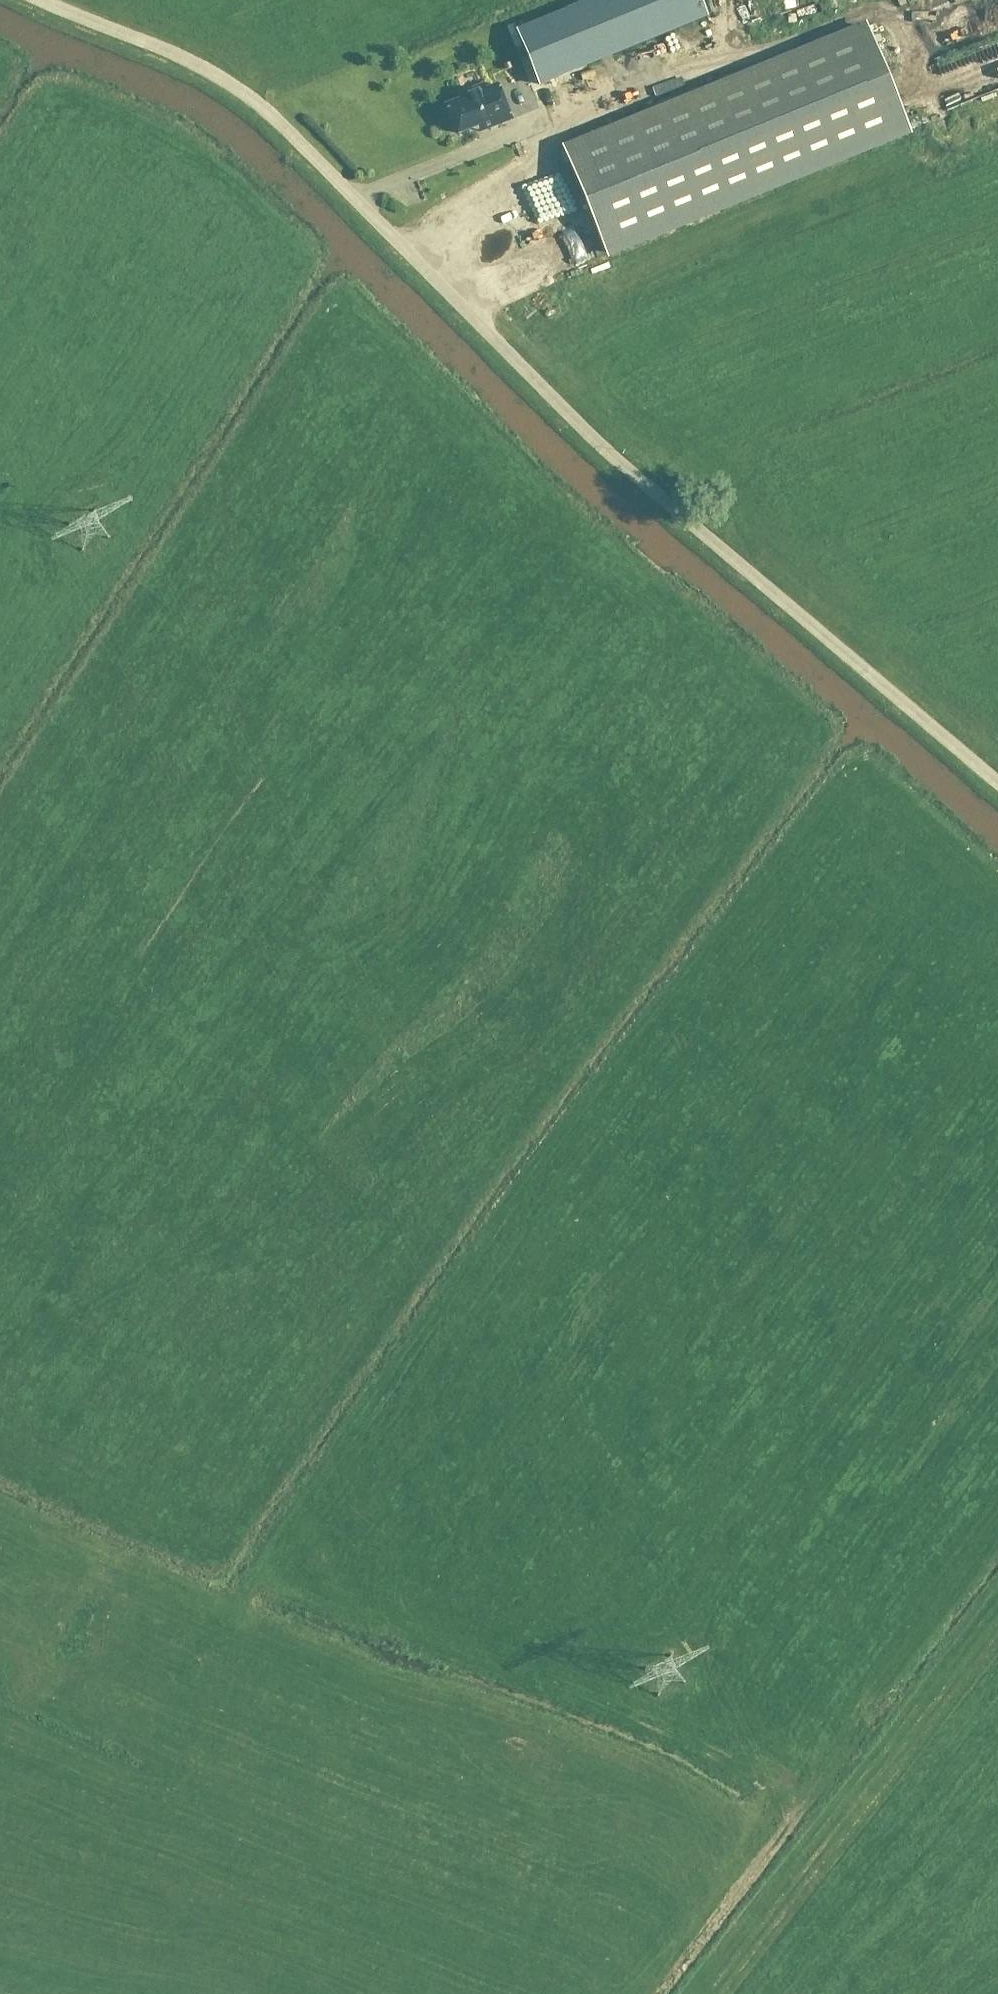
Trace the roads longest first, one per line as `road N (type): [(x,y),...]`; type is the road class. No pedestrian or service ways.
road 1 (unclassified): [(997,787),(819,639),(245,93),(43,0)]

